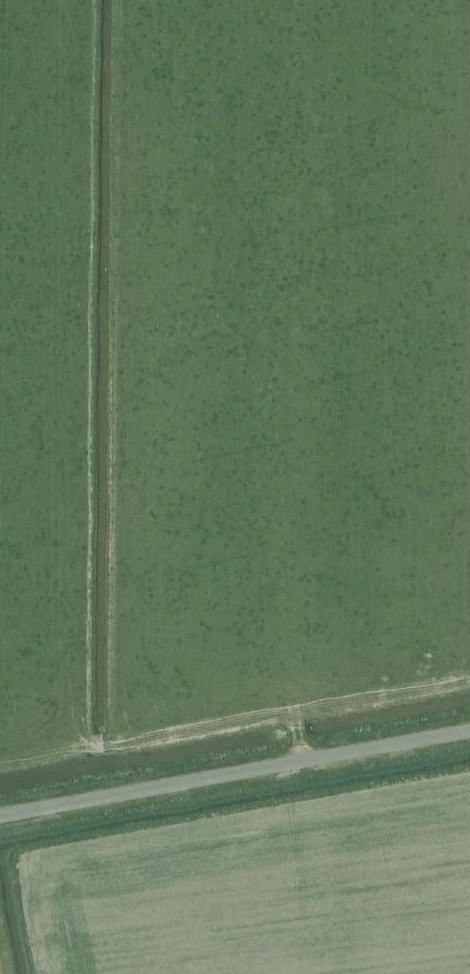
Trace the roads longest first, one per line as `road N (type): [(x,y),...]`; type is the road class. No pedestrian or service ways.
road 1 (unclassified): [(0,816),(469,731)]

